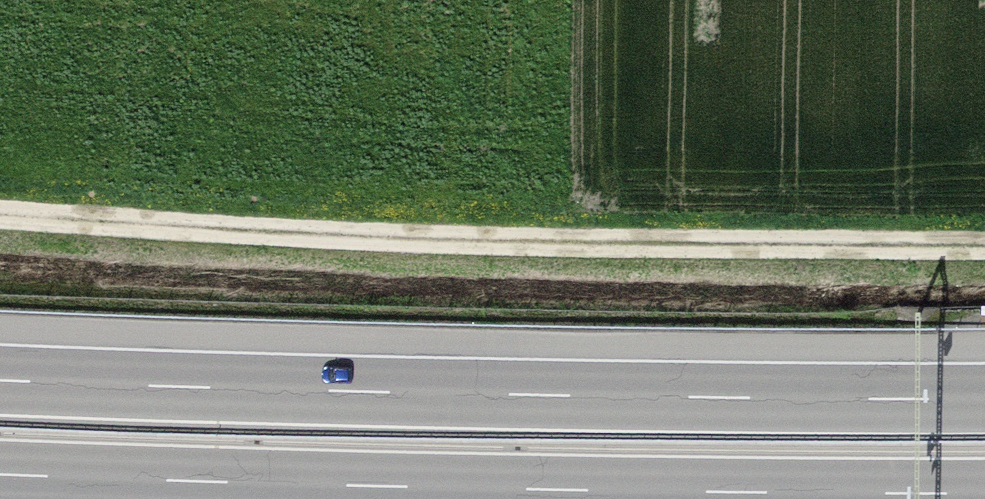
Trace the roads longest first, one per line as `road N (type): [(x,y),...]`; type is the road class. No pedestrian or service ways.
road 1 (track): [(0,225),(684,254),(984,241)]
road 2 (motorway): [(0,473),(984,496)]
road 3 (motorway): [(984,399),(0,380)]

